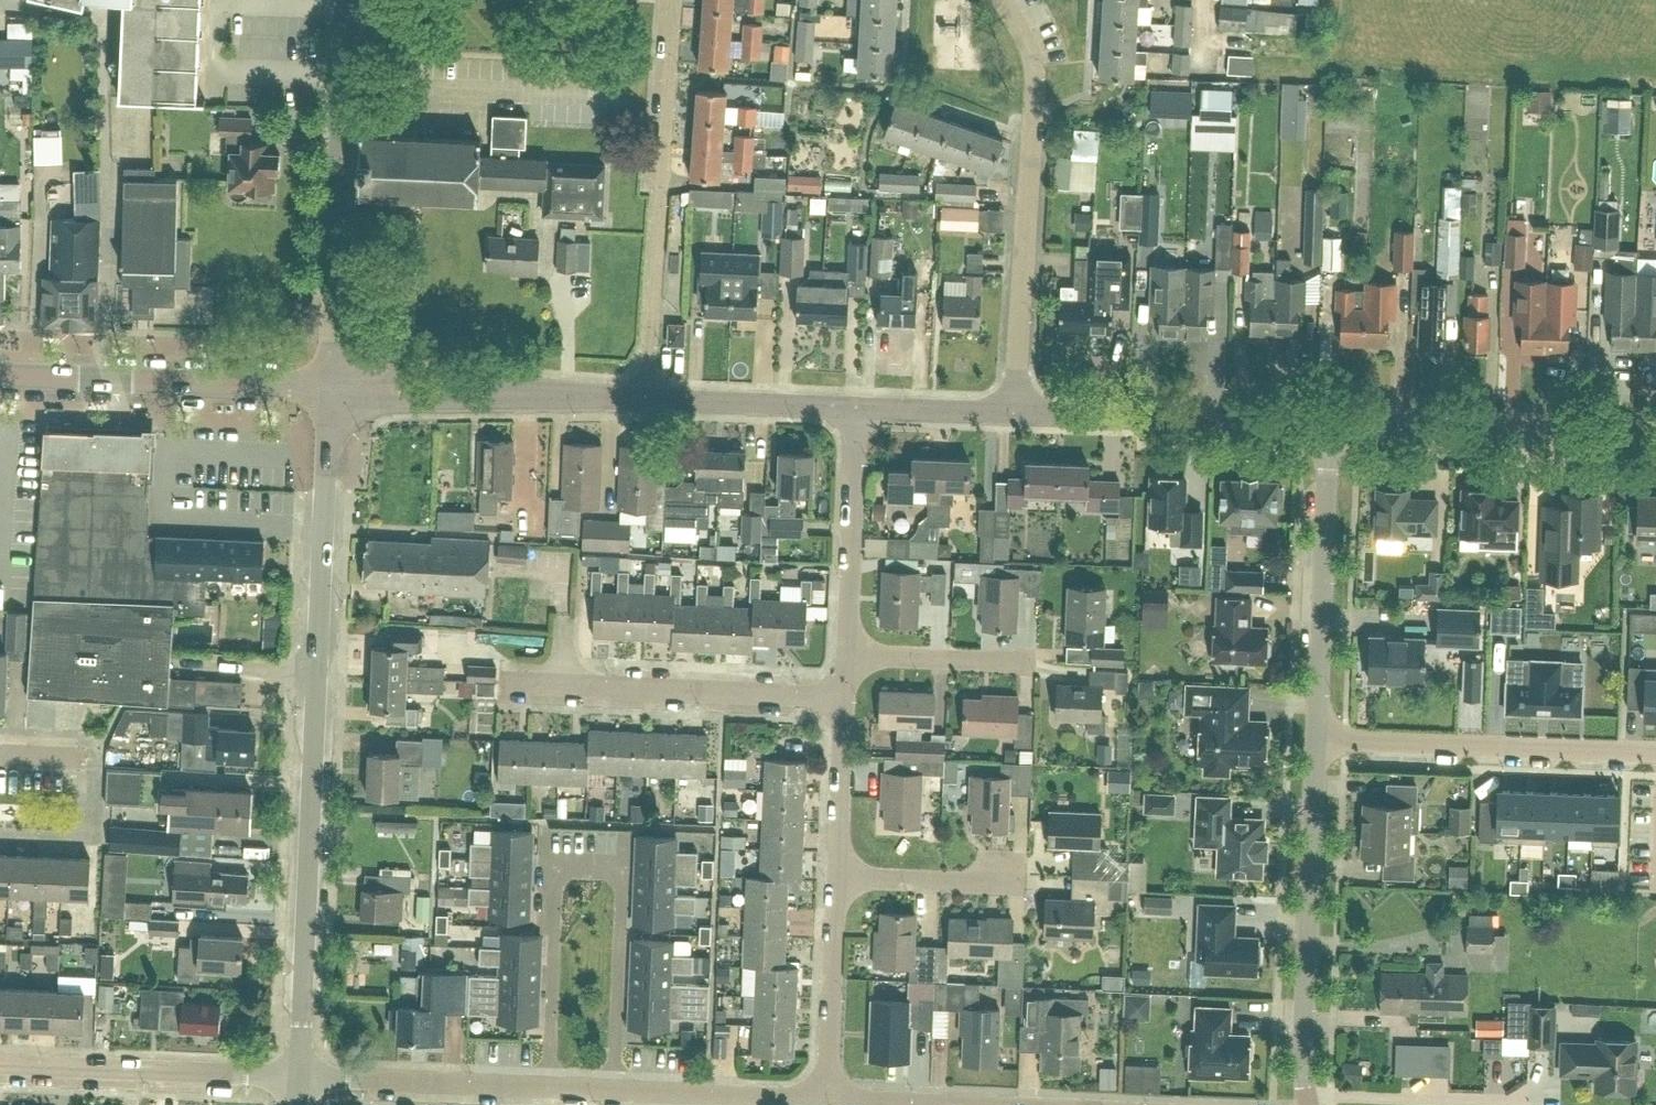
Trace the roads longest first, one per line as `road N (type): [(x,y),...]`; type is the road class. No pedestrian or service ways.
road 1 (unclassified): [(299,1075),(330,385)]
road 2 (residential): [(613,1088),(622,869),(558,867),(548,1086)]
road 3 (residential): [(1015,413),(1036,80),(1004,0)]
road 4 (residential): [(649,400),(676,0)]
road 5 (residential): [(330,385),(346,0)]
road 6 (residential): [(1309,1104),(1300,1054),(1317,746)]
road 7 (residential): [(845,696),(507,682)]
road 8 (residential): [(1655,757),(1317,746)]
road 9 (tertiary): [(330,385),(0,374)]
road 10 (tertiary): [(1655,436),(1329,421)]
road 11 (residential): [(1317,746),(1329,421)]
road 12 (tertiary): [(649,400),(330,385)]
road 13 (tertiary): [(1329,421),(1015,413)]
road 14 (residential): [(299,1075),(0,1062)]
road 15 (unclassified): [(1105,1104),(826,1097)]
road 16 (residential): [(548,1086),(299,1075)]
road 17 (residential): [(847,654),(858,406)]
road 18 (residential): [(826,1097),(839,878)]
road 19 (residential): [(826,1097),(613,1088)]
road 20 (tertiary): [(858,406),(649,400)]
road 21 (residential): [(1032,662),(847,654)]
road 22 (residential): [(839,878),(845,696)]
road 23 (residential): [(1006,867),(998,885),(839,878)]
road 24 (tertiary): [(1015,413),(858,406)]

